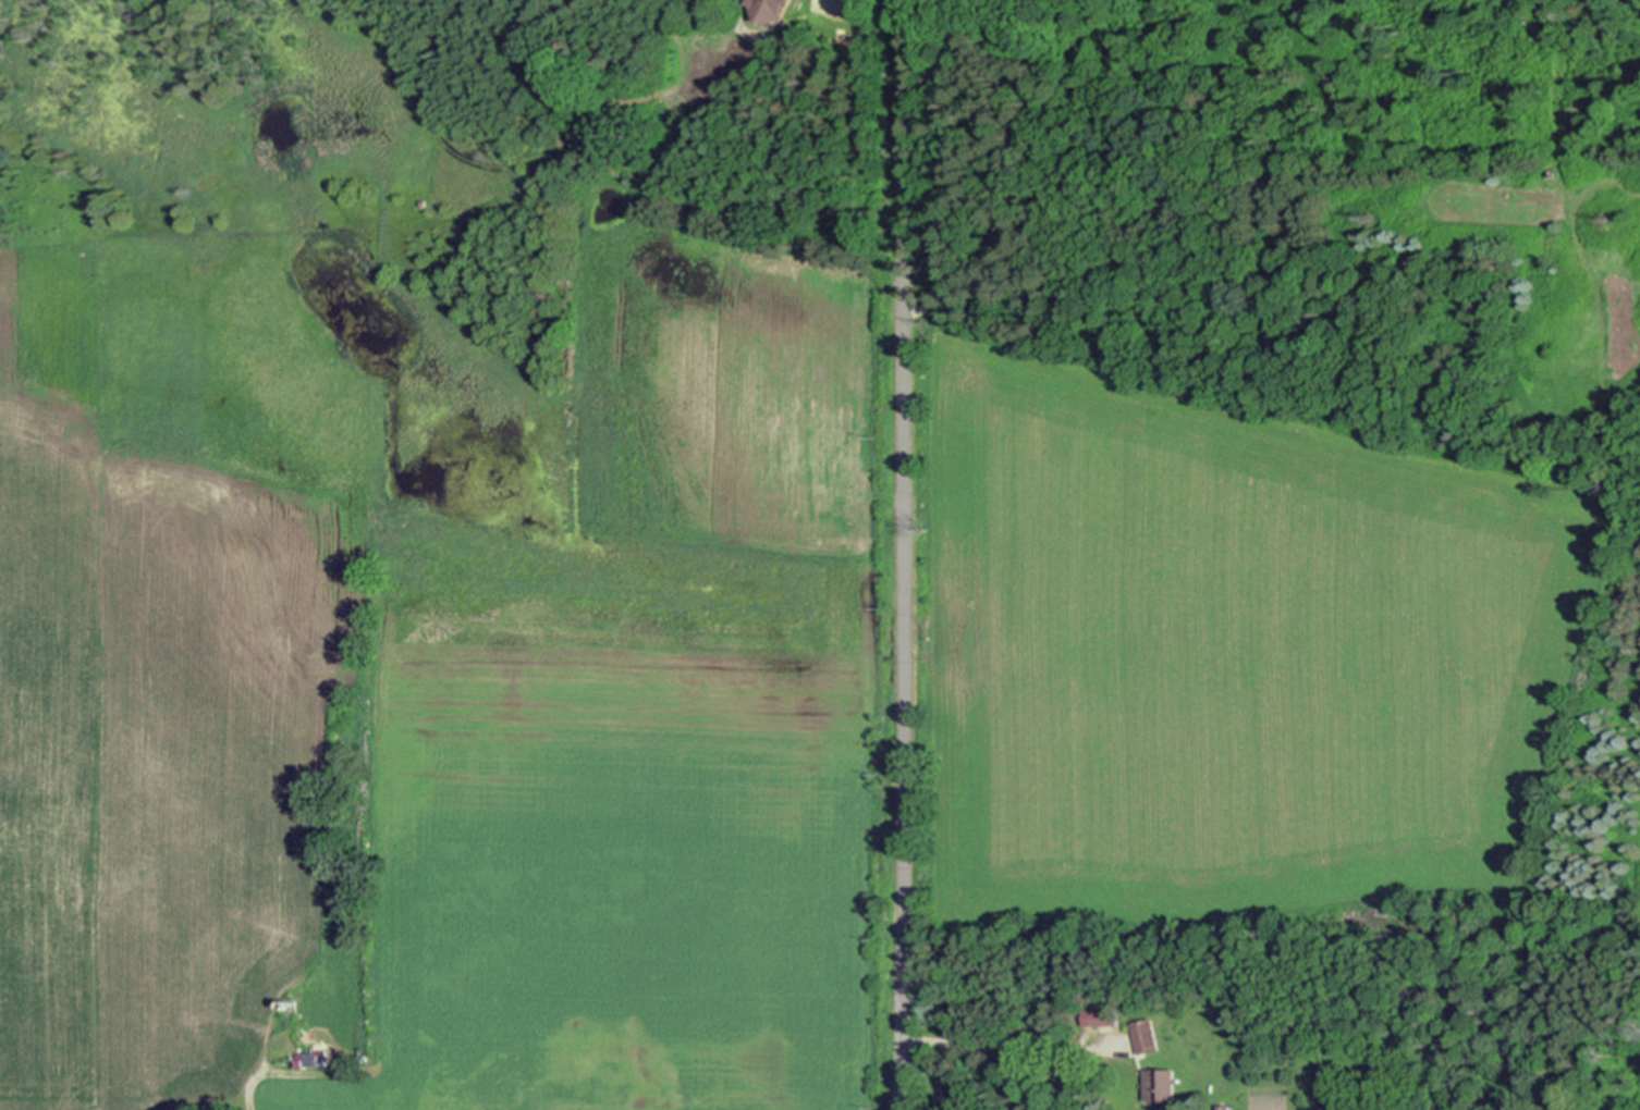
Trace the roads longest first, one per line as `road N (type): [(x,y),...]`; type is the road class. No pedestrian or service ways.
road 1 (residential): [(897,1109),(904,1072),(903,0)]

